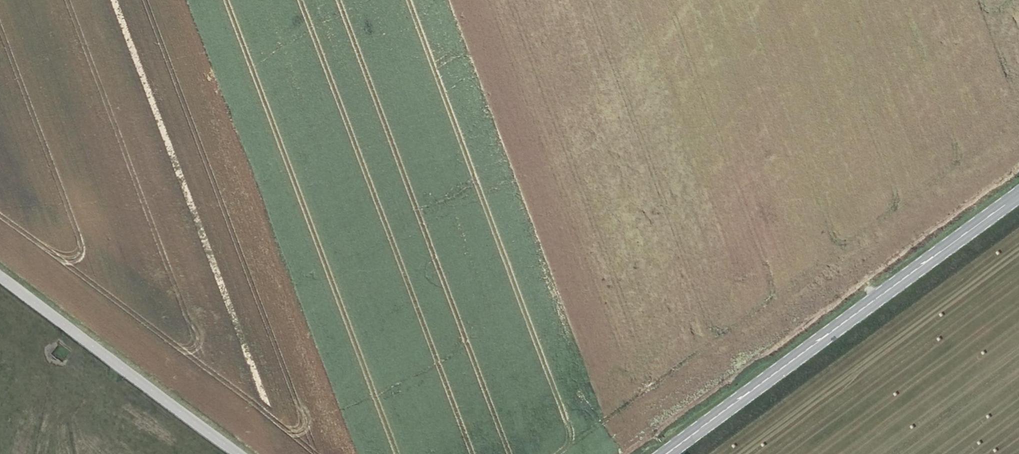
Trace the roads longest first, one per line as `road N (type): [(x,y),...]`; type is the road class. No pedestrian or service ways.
road 1 (secondary): [(1018,195),(666,453)]
road 2 (tertiary): [(239,453),(0,278)]

